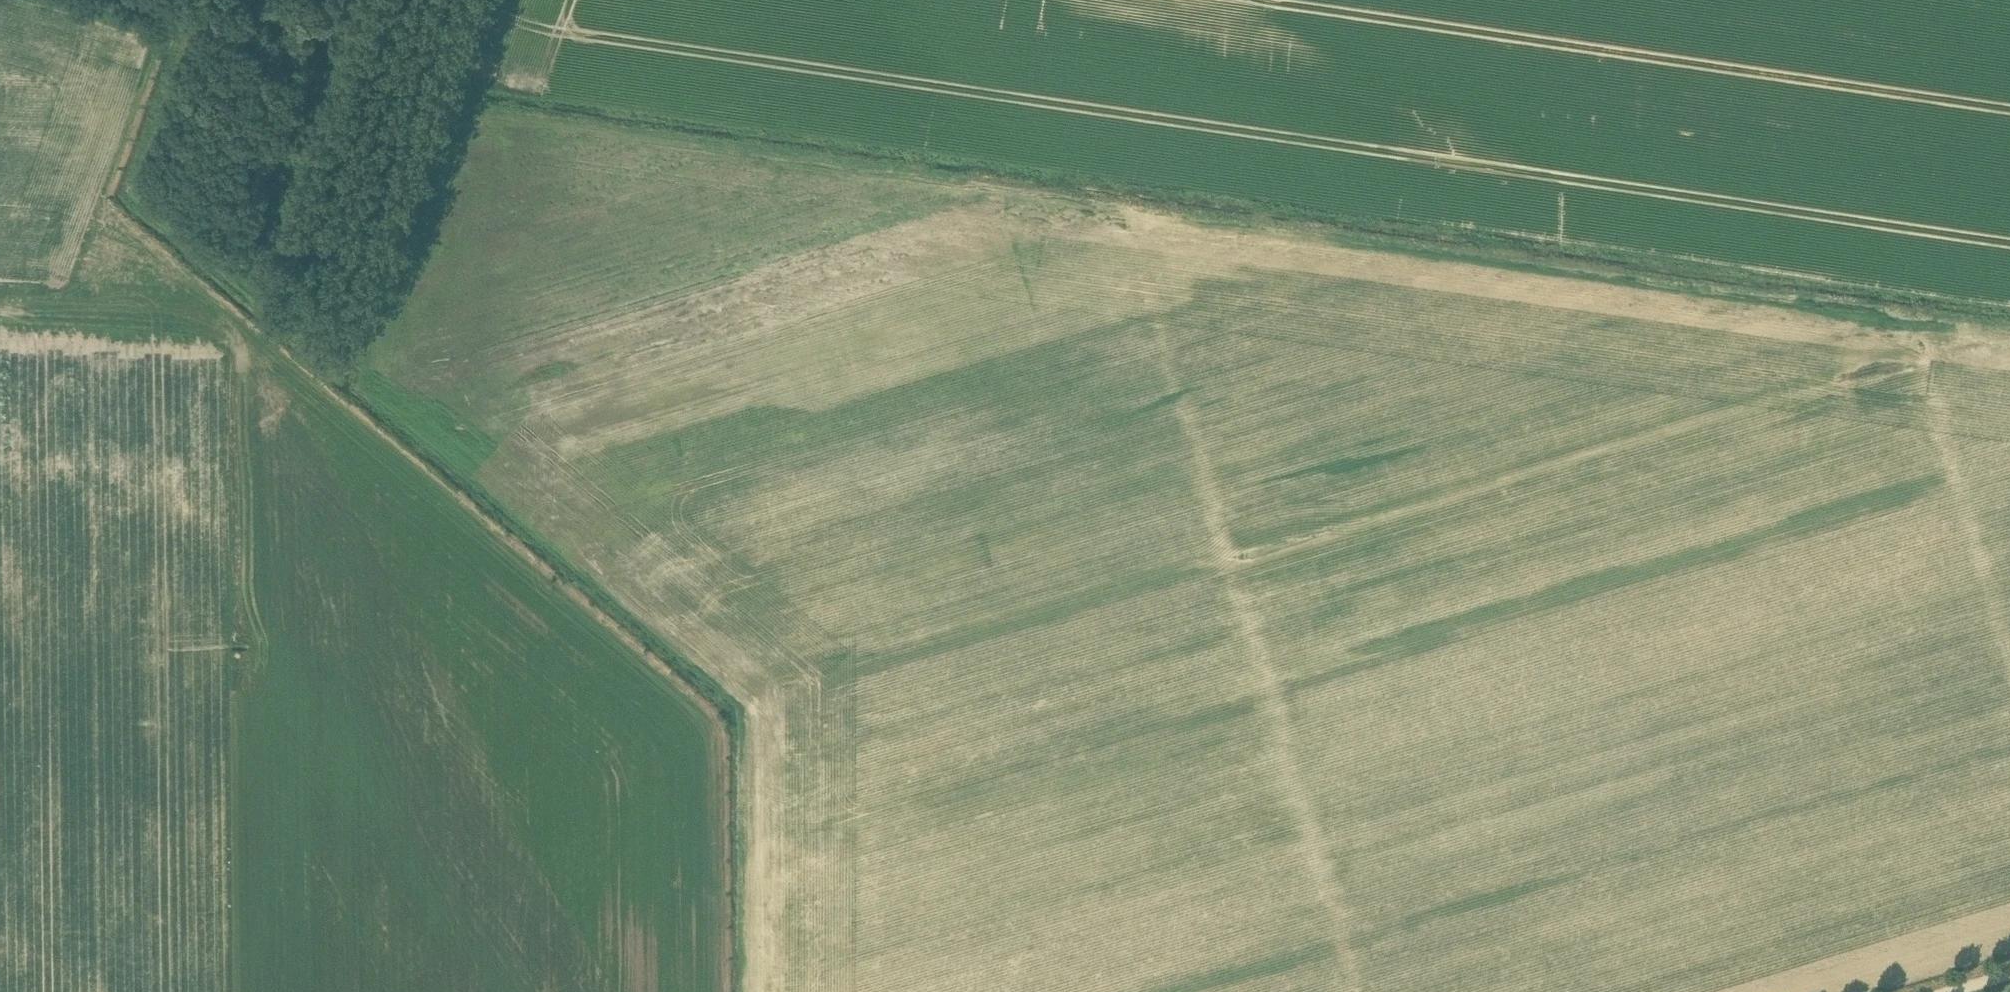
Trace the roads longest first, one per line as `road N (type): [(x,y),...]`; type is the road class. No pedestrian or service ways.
road 1 (track): [(152,16),(190,29),(134,182),(338,370)]

